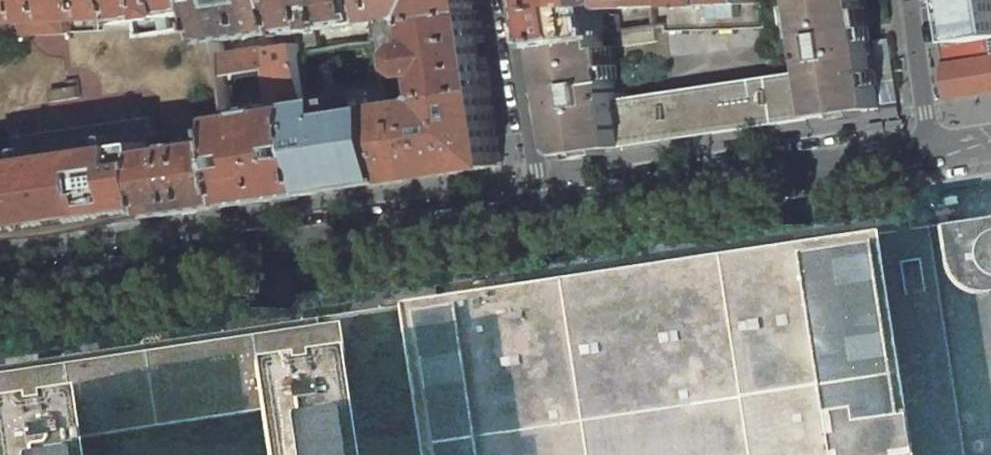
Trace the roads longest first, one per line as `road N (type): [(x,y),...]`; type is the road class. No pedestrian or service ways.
road 1 (residential): [(546,207),(0,291)]
road 2 (residential): [(932,144),(546,207)]
road 3 (residential): [(513,0),(546,207)]
road 4 (residential): [(932,144),(909,0)]

